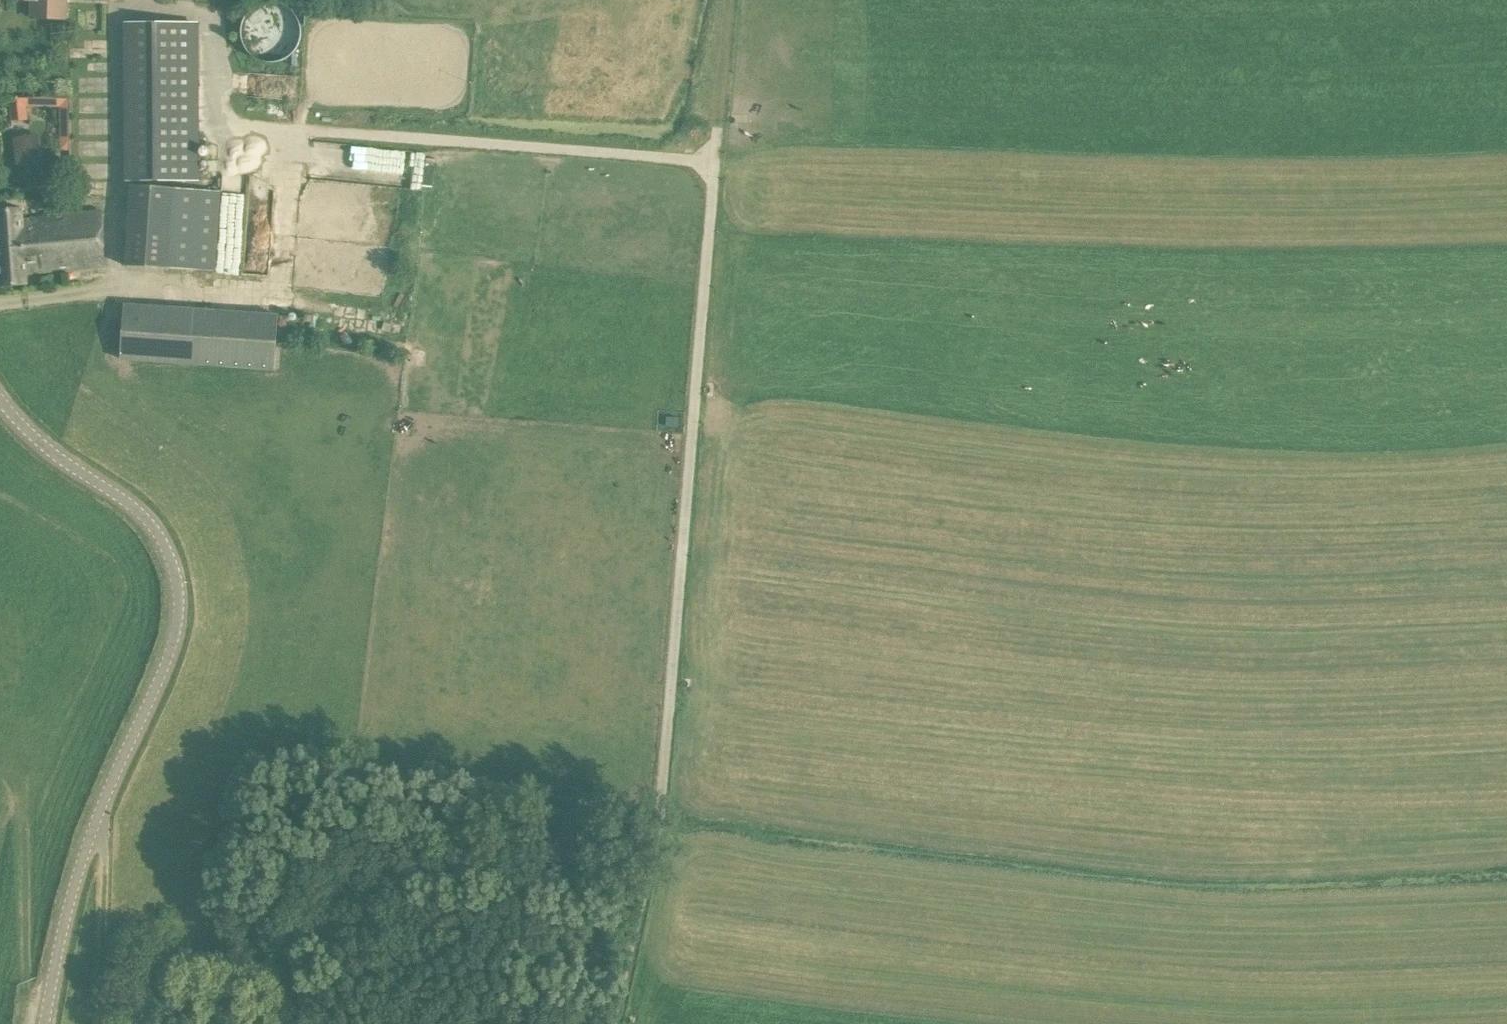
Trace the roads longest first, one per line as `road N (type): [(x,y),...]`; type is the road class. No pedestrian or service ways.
road 1 (unclassified): [(0,409),(61,466),(139,519),(161,548),(176,609),(151,697),(71,885),(44,1023)]

